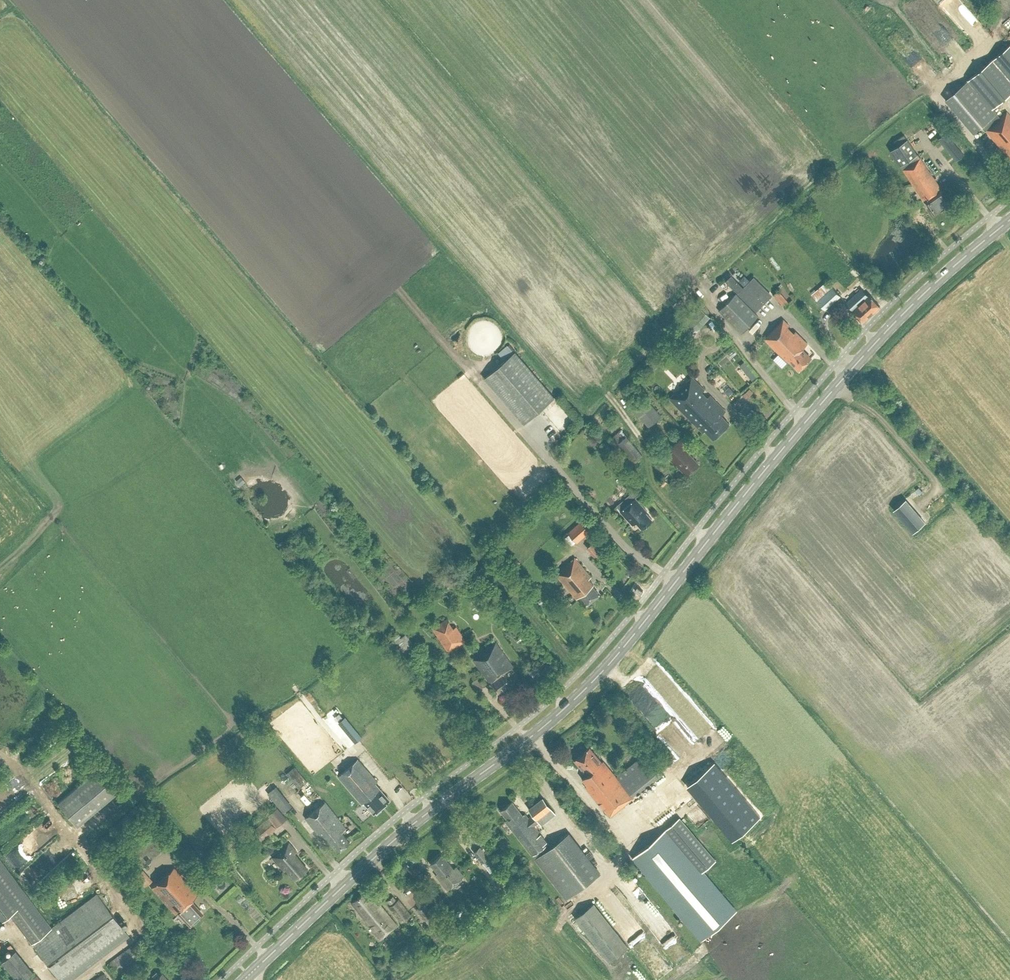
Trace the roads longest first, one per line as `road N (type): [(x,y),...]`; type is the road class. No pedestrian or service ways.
road 1 (primary): [(248,976),(412,824),(581,691),(869,349),(1009,219)]

